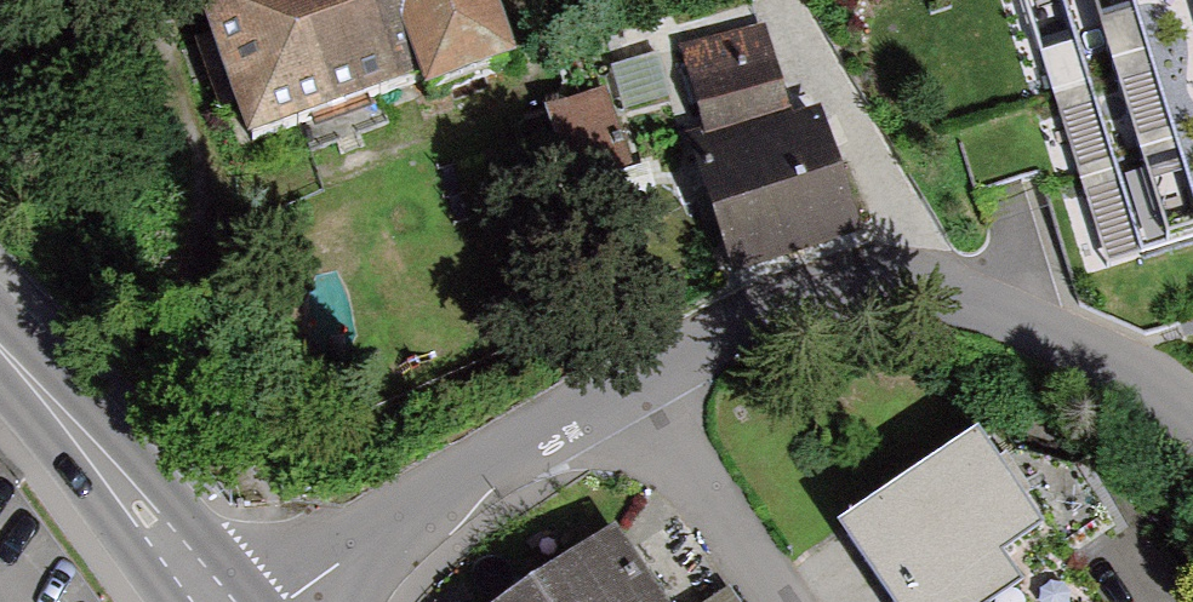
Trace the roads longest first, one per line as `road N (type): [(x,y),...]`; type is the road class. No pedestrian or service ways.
road 1 (residential): [(1192,410),(1151,379),(1002,306),(932,283),(827,291),(626,388)]
road 2 (residential): [(626,388),(280,601)]
road 3 (primary): [(0,350),(226,601)]
road 4 (residential): [(626,388),(772,601)]

